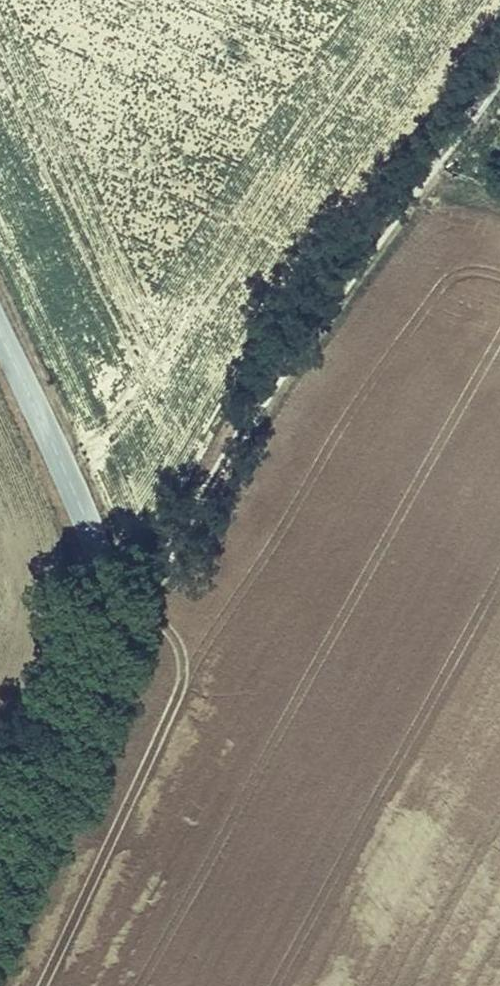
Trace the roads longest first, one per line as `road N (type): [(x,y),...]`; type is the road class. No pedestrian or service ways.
road 1 (track): [(108,638),(144,598),(253,411),(392,201),(499,61)]
road 2 (tertiary): [(0,889),(87,728),(108,638),(107,598),(85,521),(0,331)]

